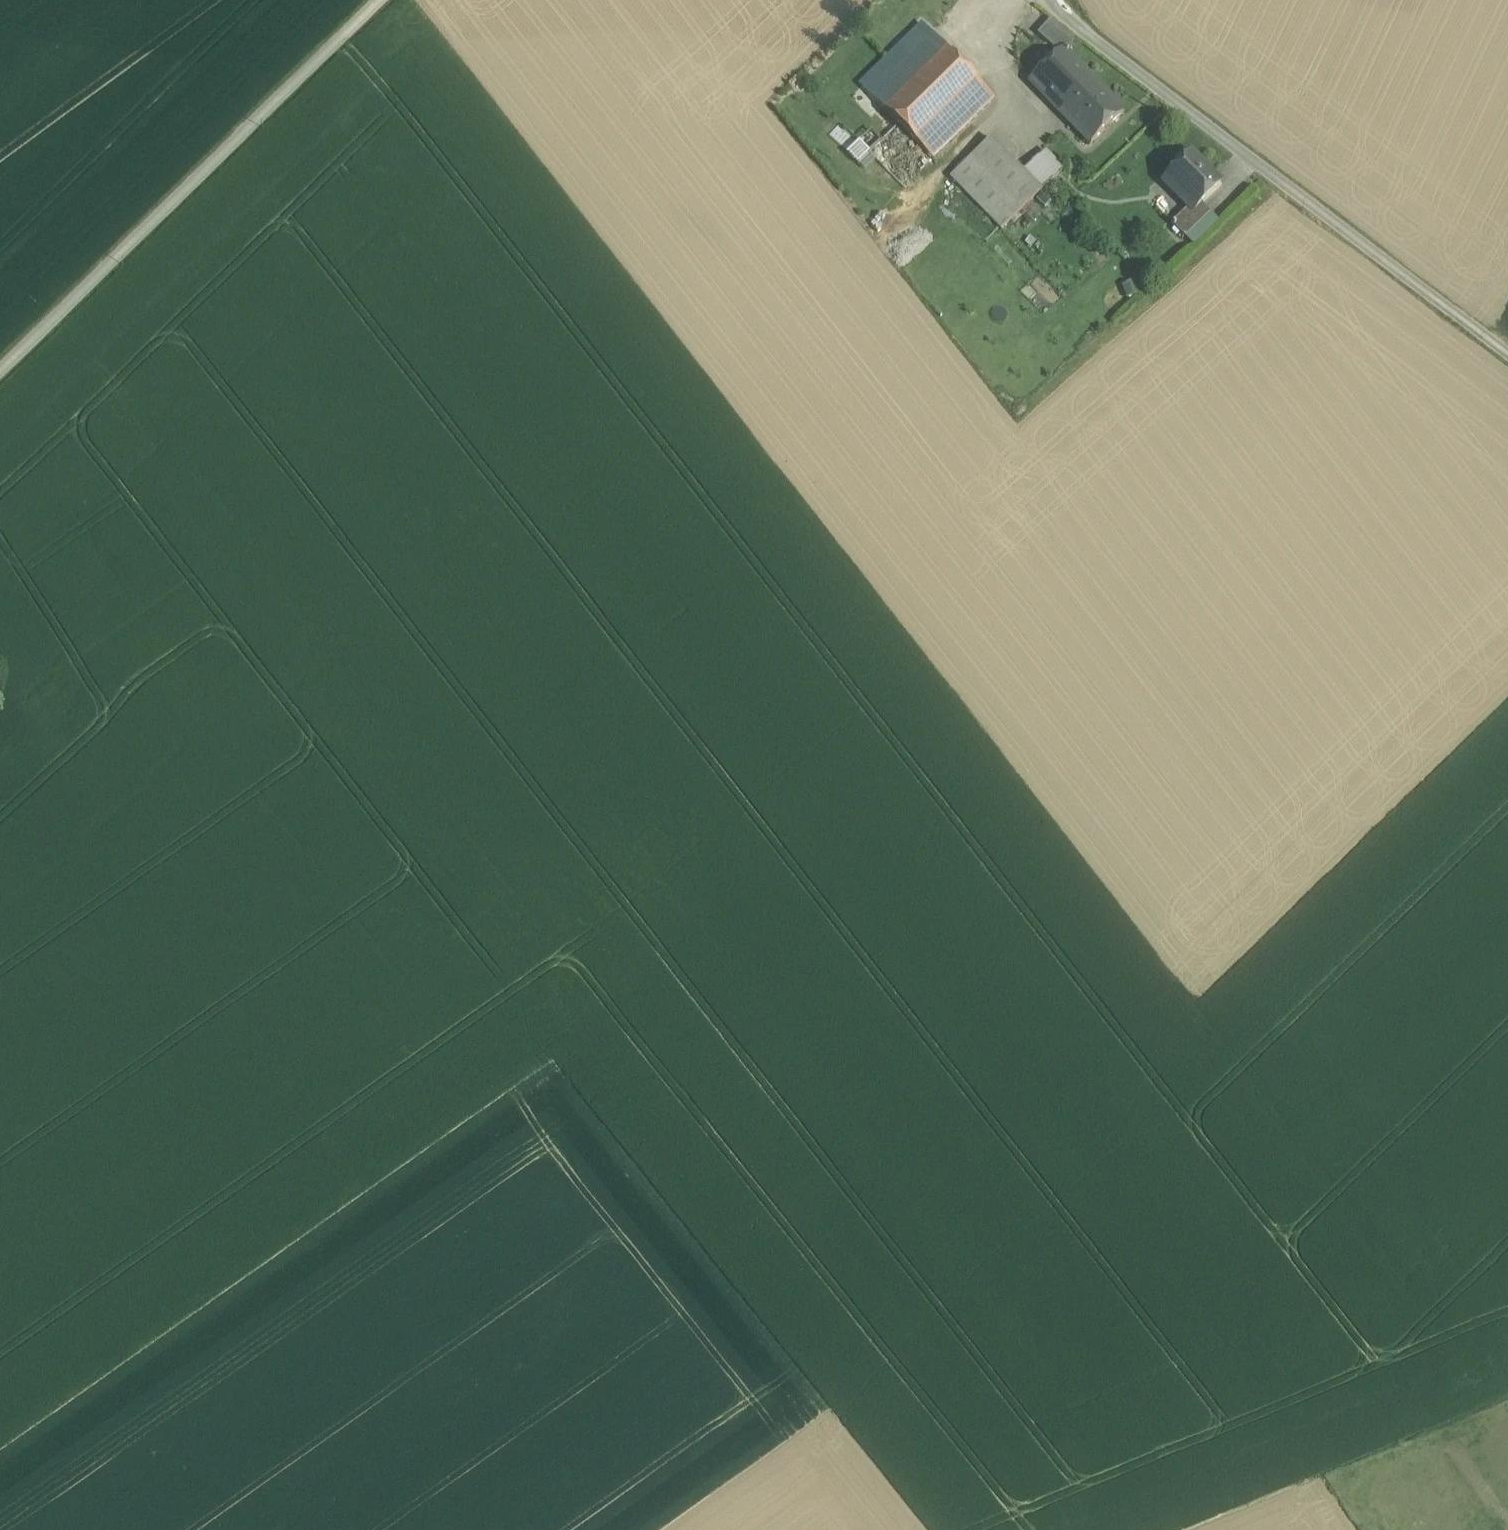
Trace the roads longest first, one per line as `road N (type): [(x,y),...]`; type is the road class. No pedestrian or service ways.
road 1 (unclassified): [(1507,352),(1047,0)]
road 2 (unclassified): [(381,0),(0,373)]
road 3 (track): [(1015,0),(990,27),(984,63),(1044,136)]

